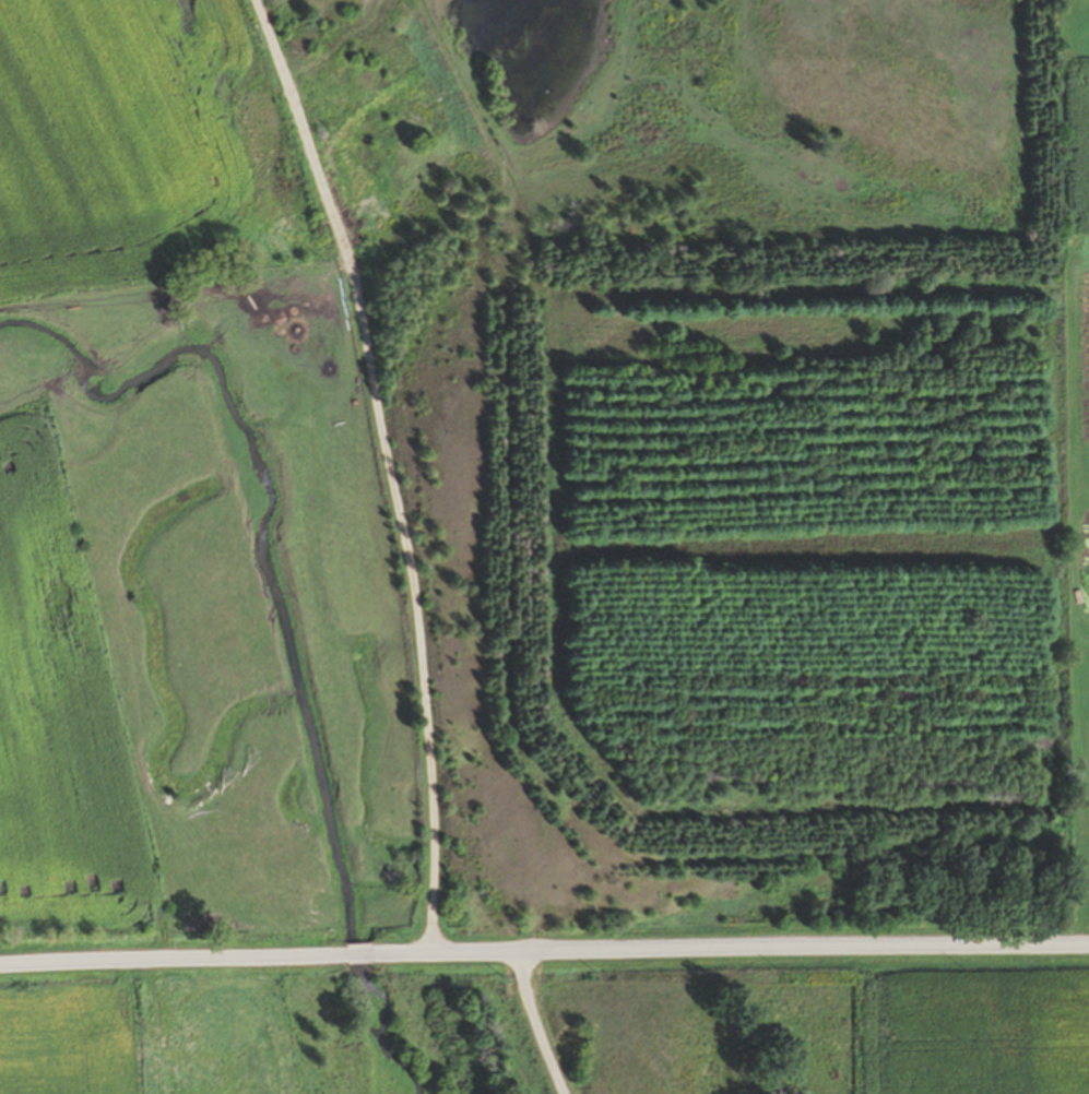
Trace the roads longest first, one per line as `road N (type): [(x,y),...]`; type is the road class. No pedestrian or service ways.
road 1 (residential): [(374,954),(1088,948)]
road 2 (residential): [(0,966),(346,954)]

